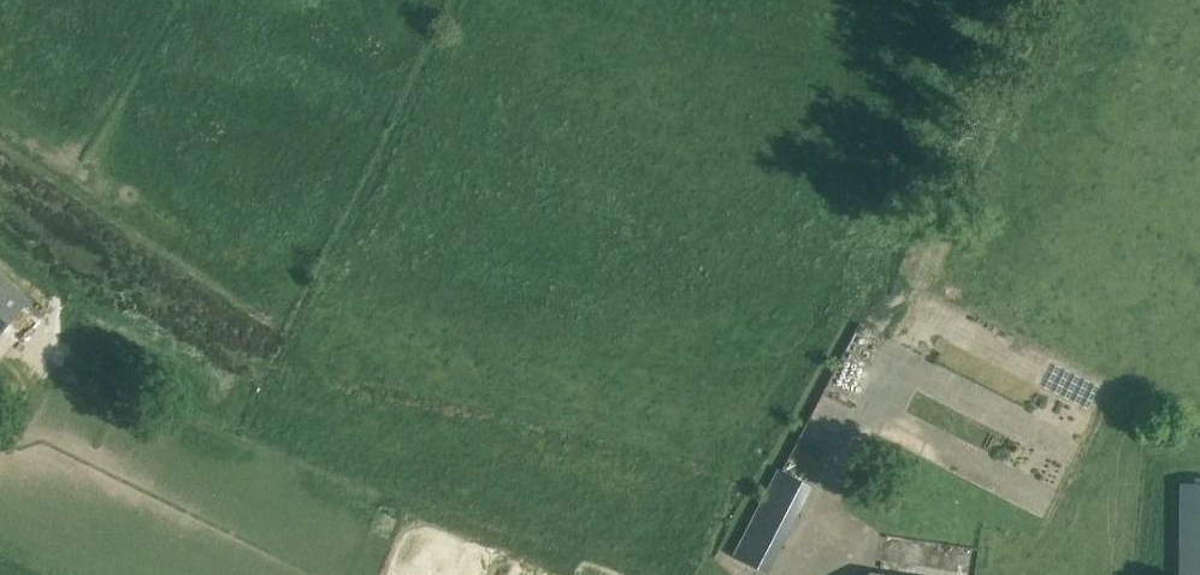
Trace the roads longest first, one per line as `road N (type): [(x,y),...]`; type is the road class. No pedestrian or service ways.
road 1 (track): [(890,341),(1038,0)]

